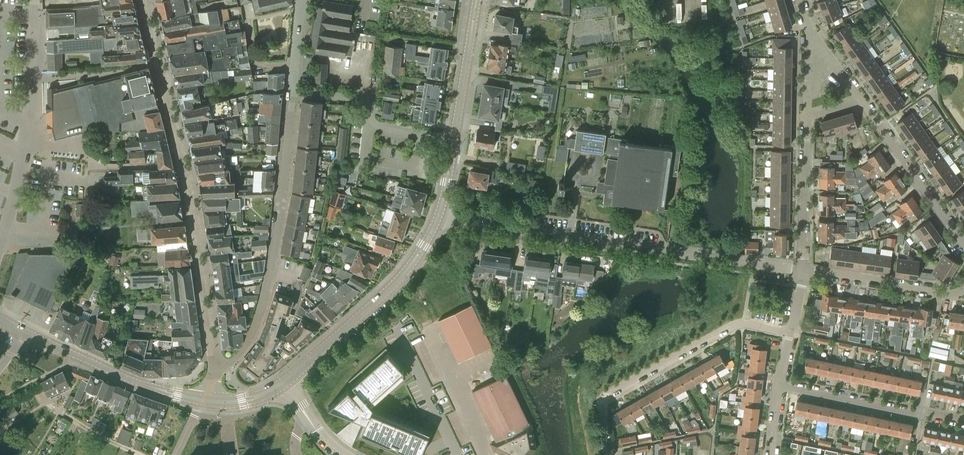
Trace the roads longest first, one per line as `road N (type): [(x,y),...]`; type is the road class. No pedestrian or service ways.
road 1 (residential): [(215,371),(183,164),(144,0)]
road 2 (residential): [(804,271),(437,220)]
road 3 (residential): [(292,93),(263,303),(241,353),(215,371)]
road 4 (residential): [(607,454),(603,398),(733,325),(791,332)]
road 5 (residential): [(0,243),(24,143),(34,12)]
road 6 (tertiary): [(285,382),(393,285),(437,220)]
road 7 (tertiary): [(200,400),(132,380),(16,329)]
road 8 (residential): [(292,93),(370,100),(372,126),(455,141)]
road 9 (residential): [(963,419),(777,387)]
road 10 (residential): [(963,243),(860,99)]
road 11 (residential): [(804,271),(963,290)]
road 12 (residential): [(804,271),(807,115)]
road 13 (tertiary): [(455,141),(477,0)]

